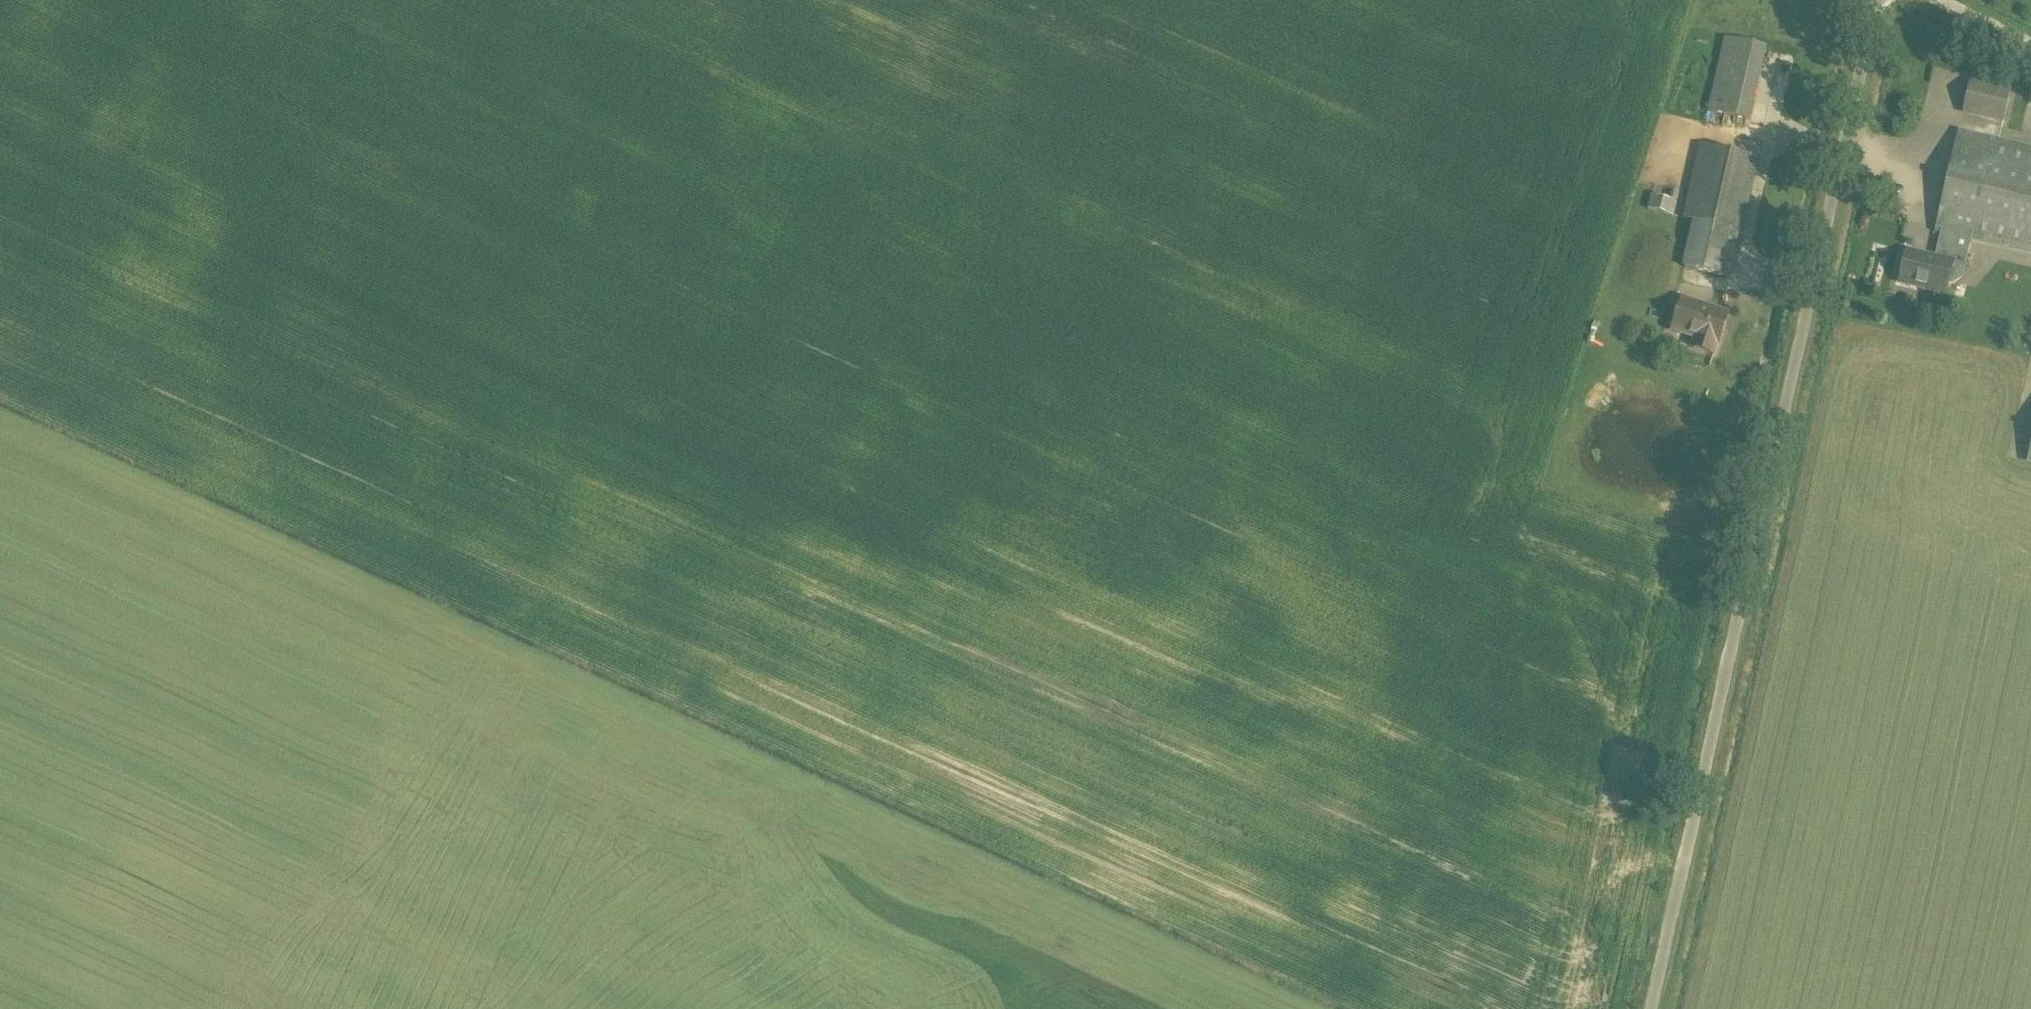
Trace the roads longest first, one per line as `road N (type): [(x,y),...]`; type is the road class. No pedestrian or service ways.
road 1 (unclassified): [(1652,1008),(1870,0)]
road 2 (unclassified): [(2030,54),(1916,0)]

